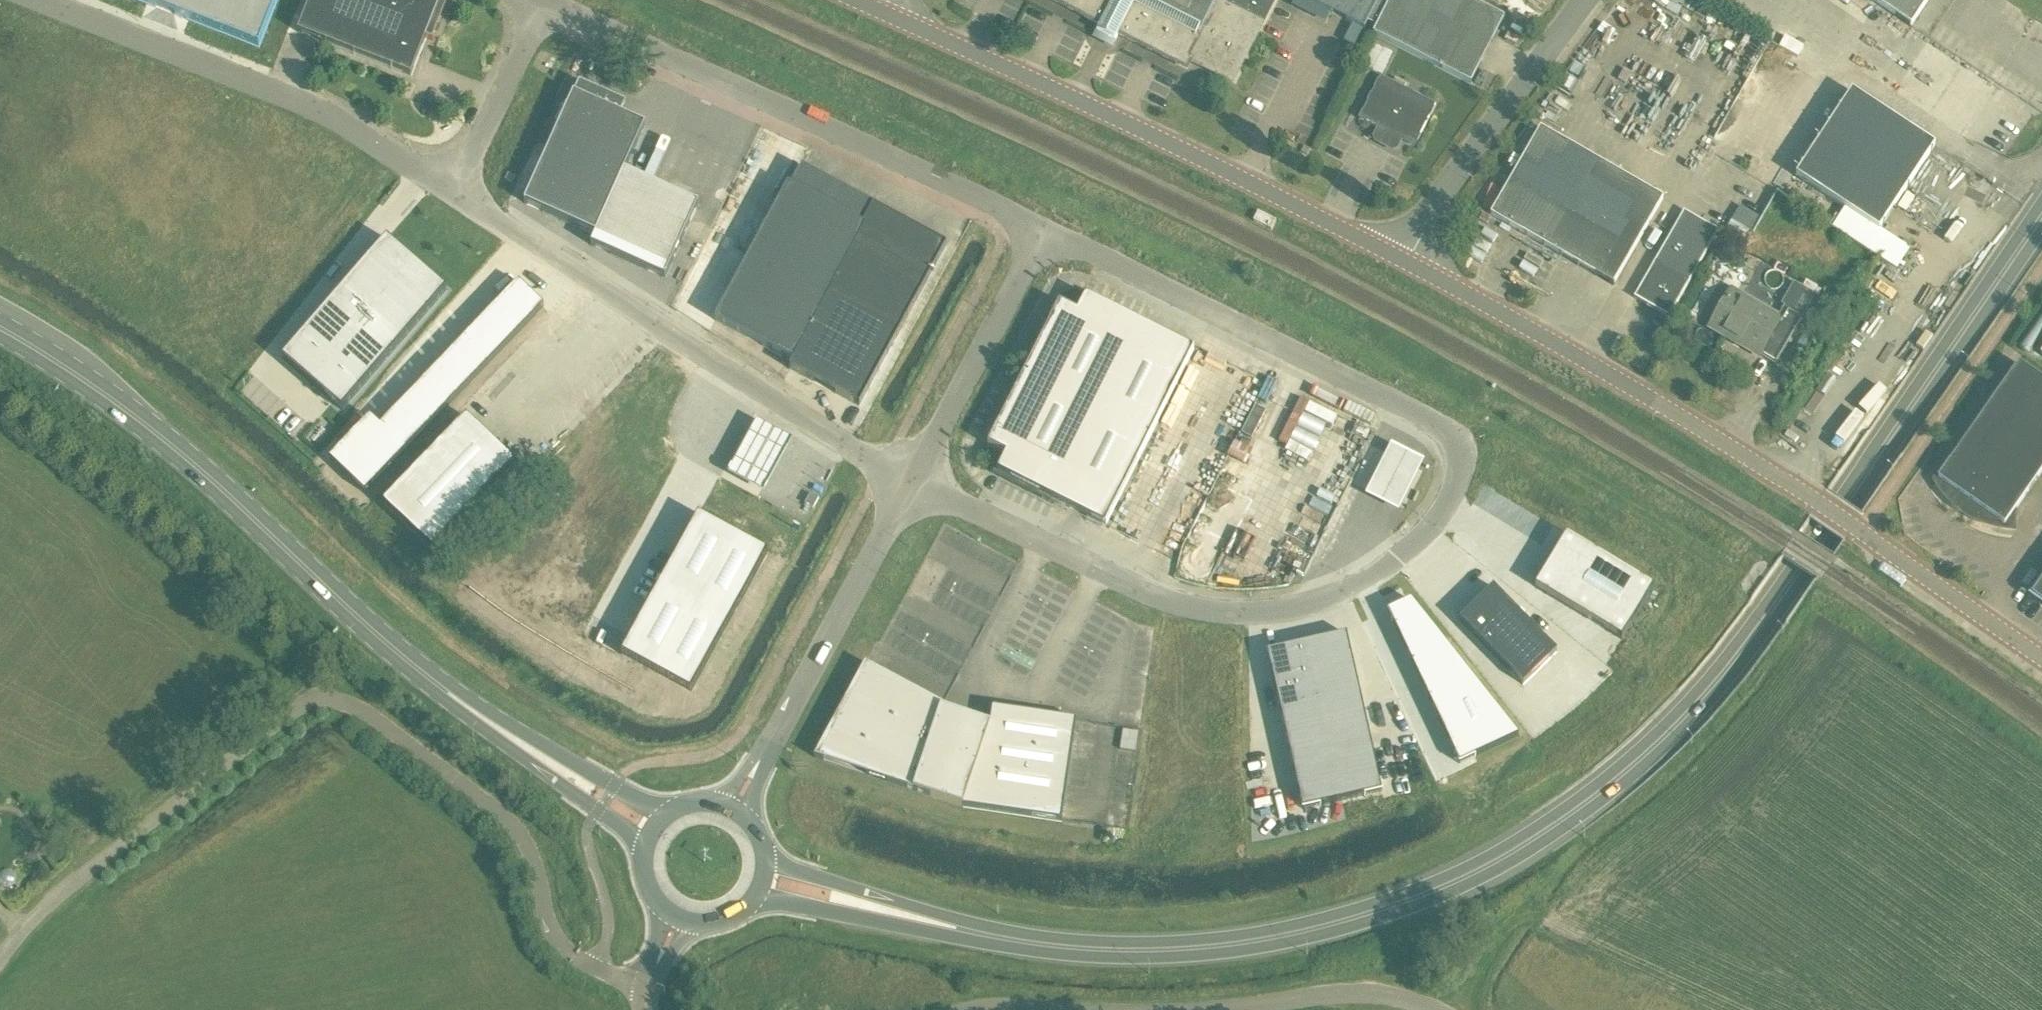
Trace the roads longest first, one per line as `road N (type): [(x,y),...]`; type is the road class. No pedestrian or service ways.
road 1 (primary): [(960,929),(1117,952),(1263,942),(1390,910),(1554,828),(1643,759),(1754,634),(2041,216)]
road 2 (unclassified): [(1043,229),(1446,425),(1471,464),(1456,503),(1415,545),(1362,581),(1297,607),(1247,611),(1177,604),(917,482)]
road 3 (unclassified): [(0,965),(72,885),(307,703),(338,696),(356,699),(509,819),(528,847),(565,950),(647,995)]
road 4 (primary): [(654,829),(462,704),(154,429),(0,328)]
road 5 (unclassified): [(2041,658),(1786,481),(1408,261)]
road 6 (unclassified): [(1408,261),(882,13)]
road 7 (unclassified): [(545,2),(1043,229)]
road 8 (unclassified): [(917,482),(457,196)]
road 9 (unclassified): [(1432,1009),(1389,992),(1304,990),(1225,1002),(974,1009)]
road 10 (unclassified): [(457,196),(303,102),(42,0)]
road 11 (unclassified): [(733,808),(917,482)]
road 12 (unclassified): [(1408,261),(1474,153),(1587,0)]
road 13 (unclassified): [(917,482),(1043,229)]
road 14 (unclassified): [(457,196),(545,2)]
road 15 (primary): [(960,929),(765,857)]
road 16 (primary): [(755,896),(960,929)]

